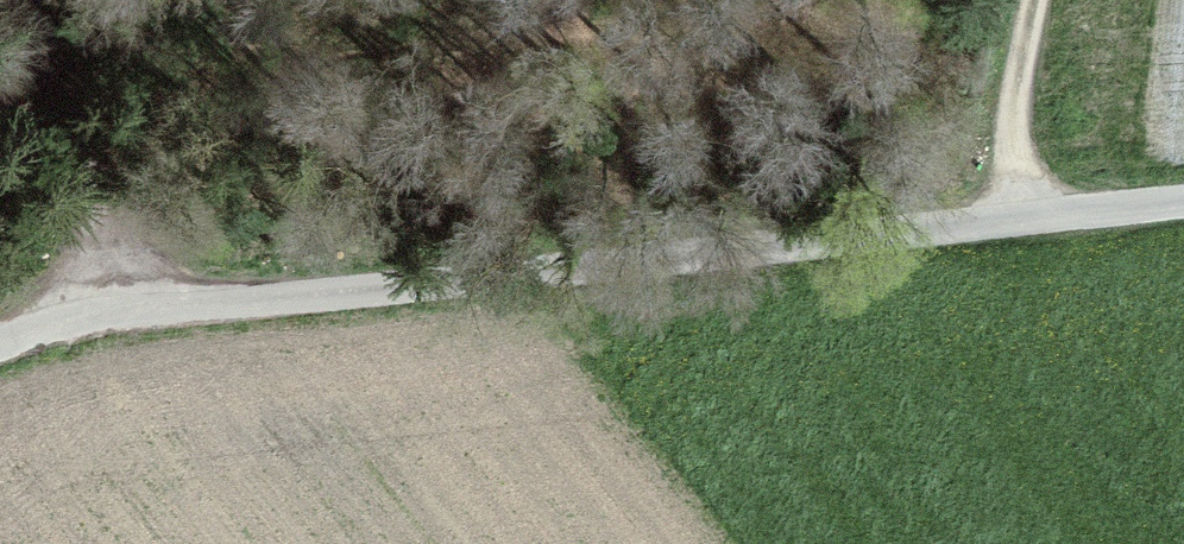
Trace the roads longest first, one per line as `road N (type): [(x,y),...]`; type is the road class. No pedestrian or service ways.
road 1 (track): [(1010,223),(83,318),(0,341)]
road 2 (track): [(20,0),(140,312)]
road 3 (track): [(1036,0),(1010,223)]
road 4 (track): [(1010,223),(1183,206)]

